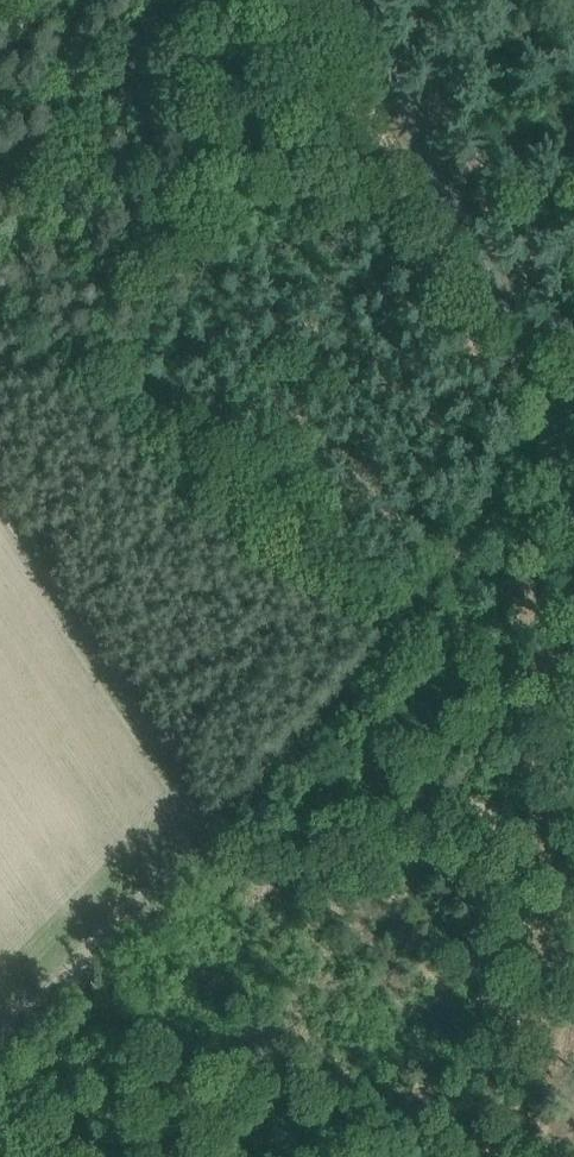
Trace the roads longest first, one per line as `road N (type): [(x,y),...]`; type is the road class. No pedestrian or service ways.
road 1 (track): [(0,1071),(375,679),(573,418)]
road 2 (unclassified): [(573,738),(543,378),(523,320),(354,0)]

